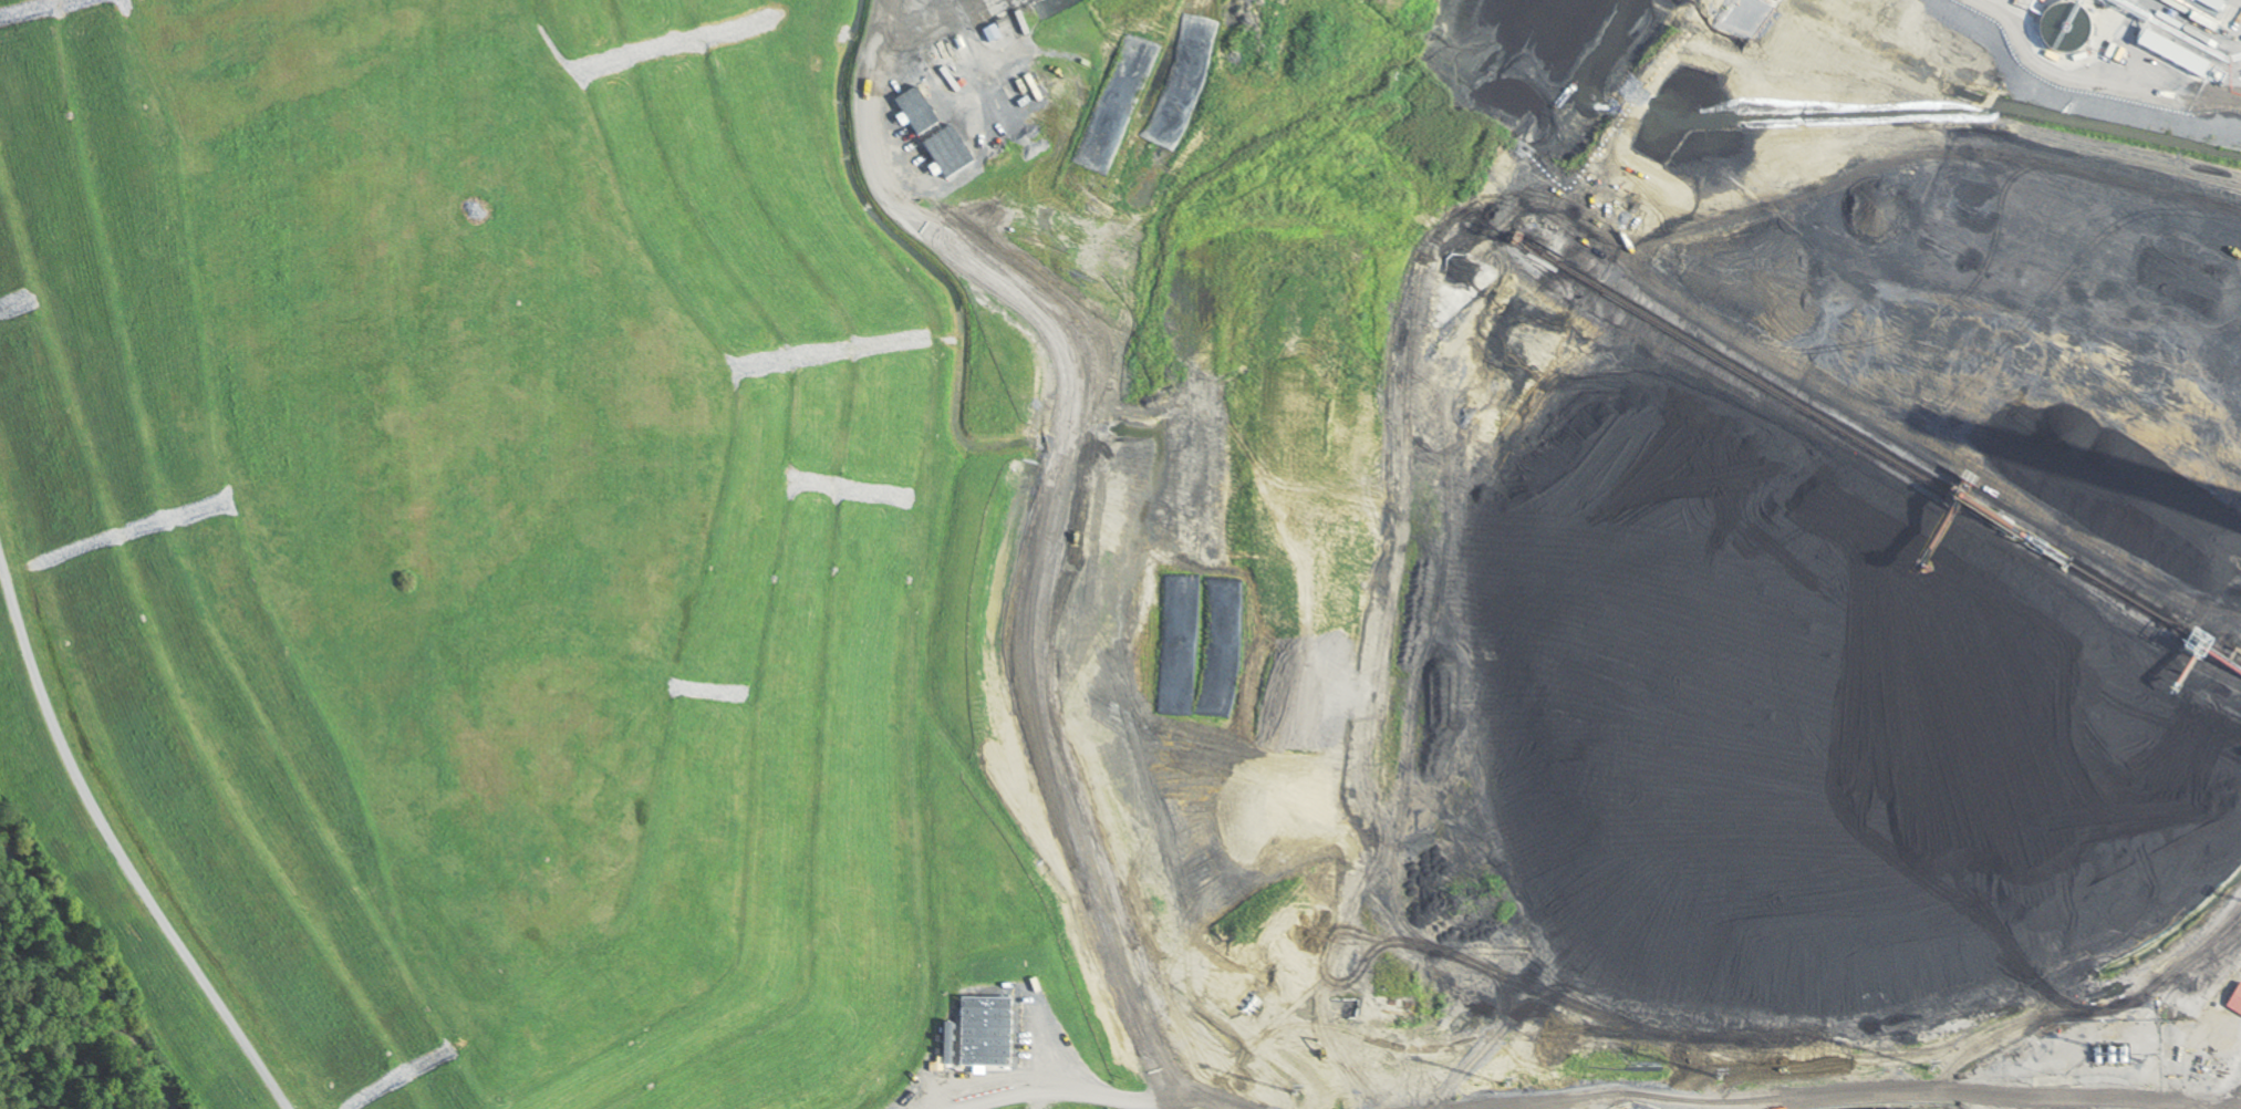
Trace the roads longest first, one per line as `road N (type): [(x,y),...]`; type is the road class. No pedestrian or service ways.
road 1 (residential): [(0,560),(76,784),(287,1108)]
road 2 (residential): [(1551,1108),(1787,1097),(2106,1108)]
road 3 (residential): [(965,1108),(1069,1091),(1250,1108)]

